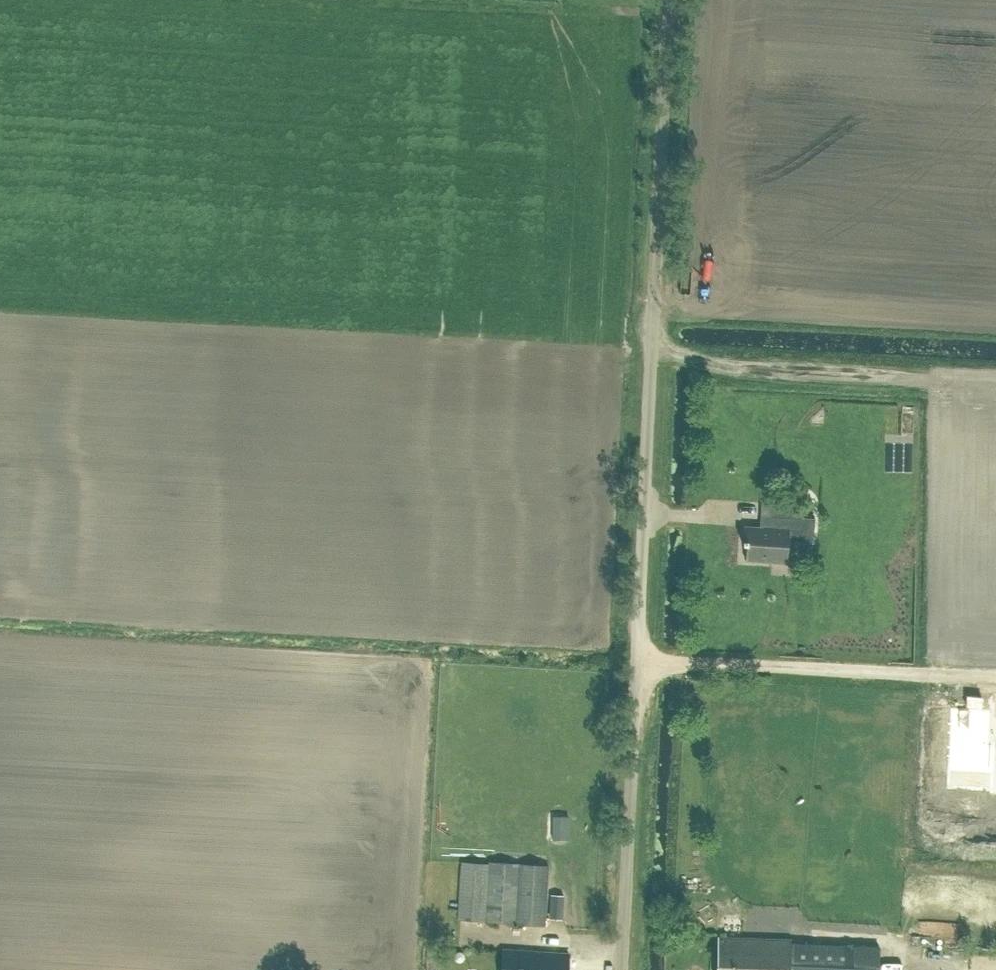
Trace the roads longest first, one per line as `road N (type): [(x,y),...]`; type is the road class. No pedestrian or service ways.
road 1 (unclassified): [(620,969),(669,0)]

